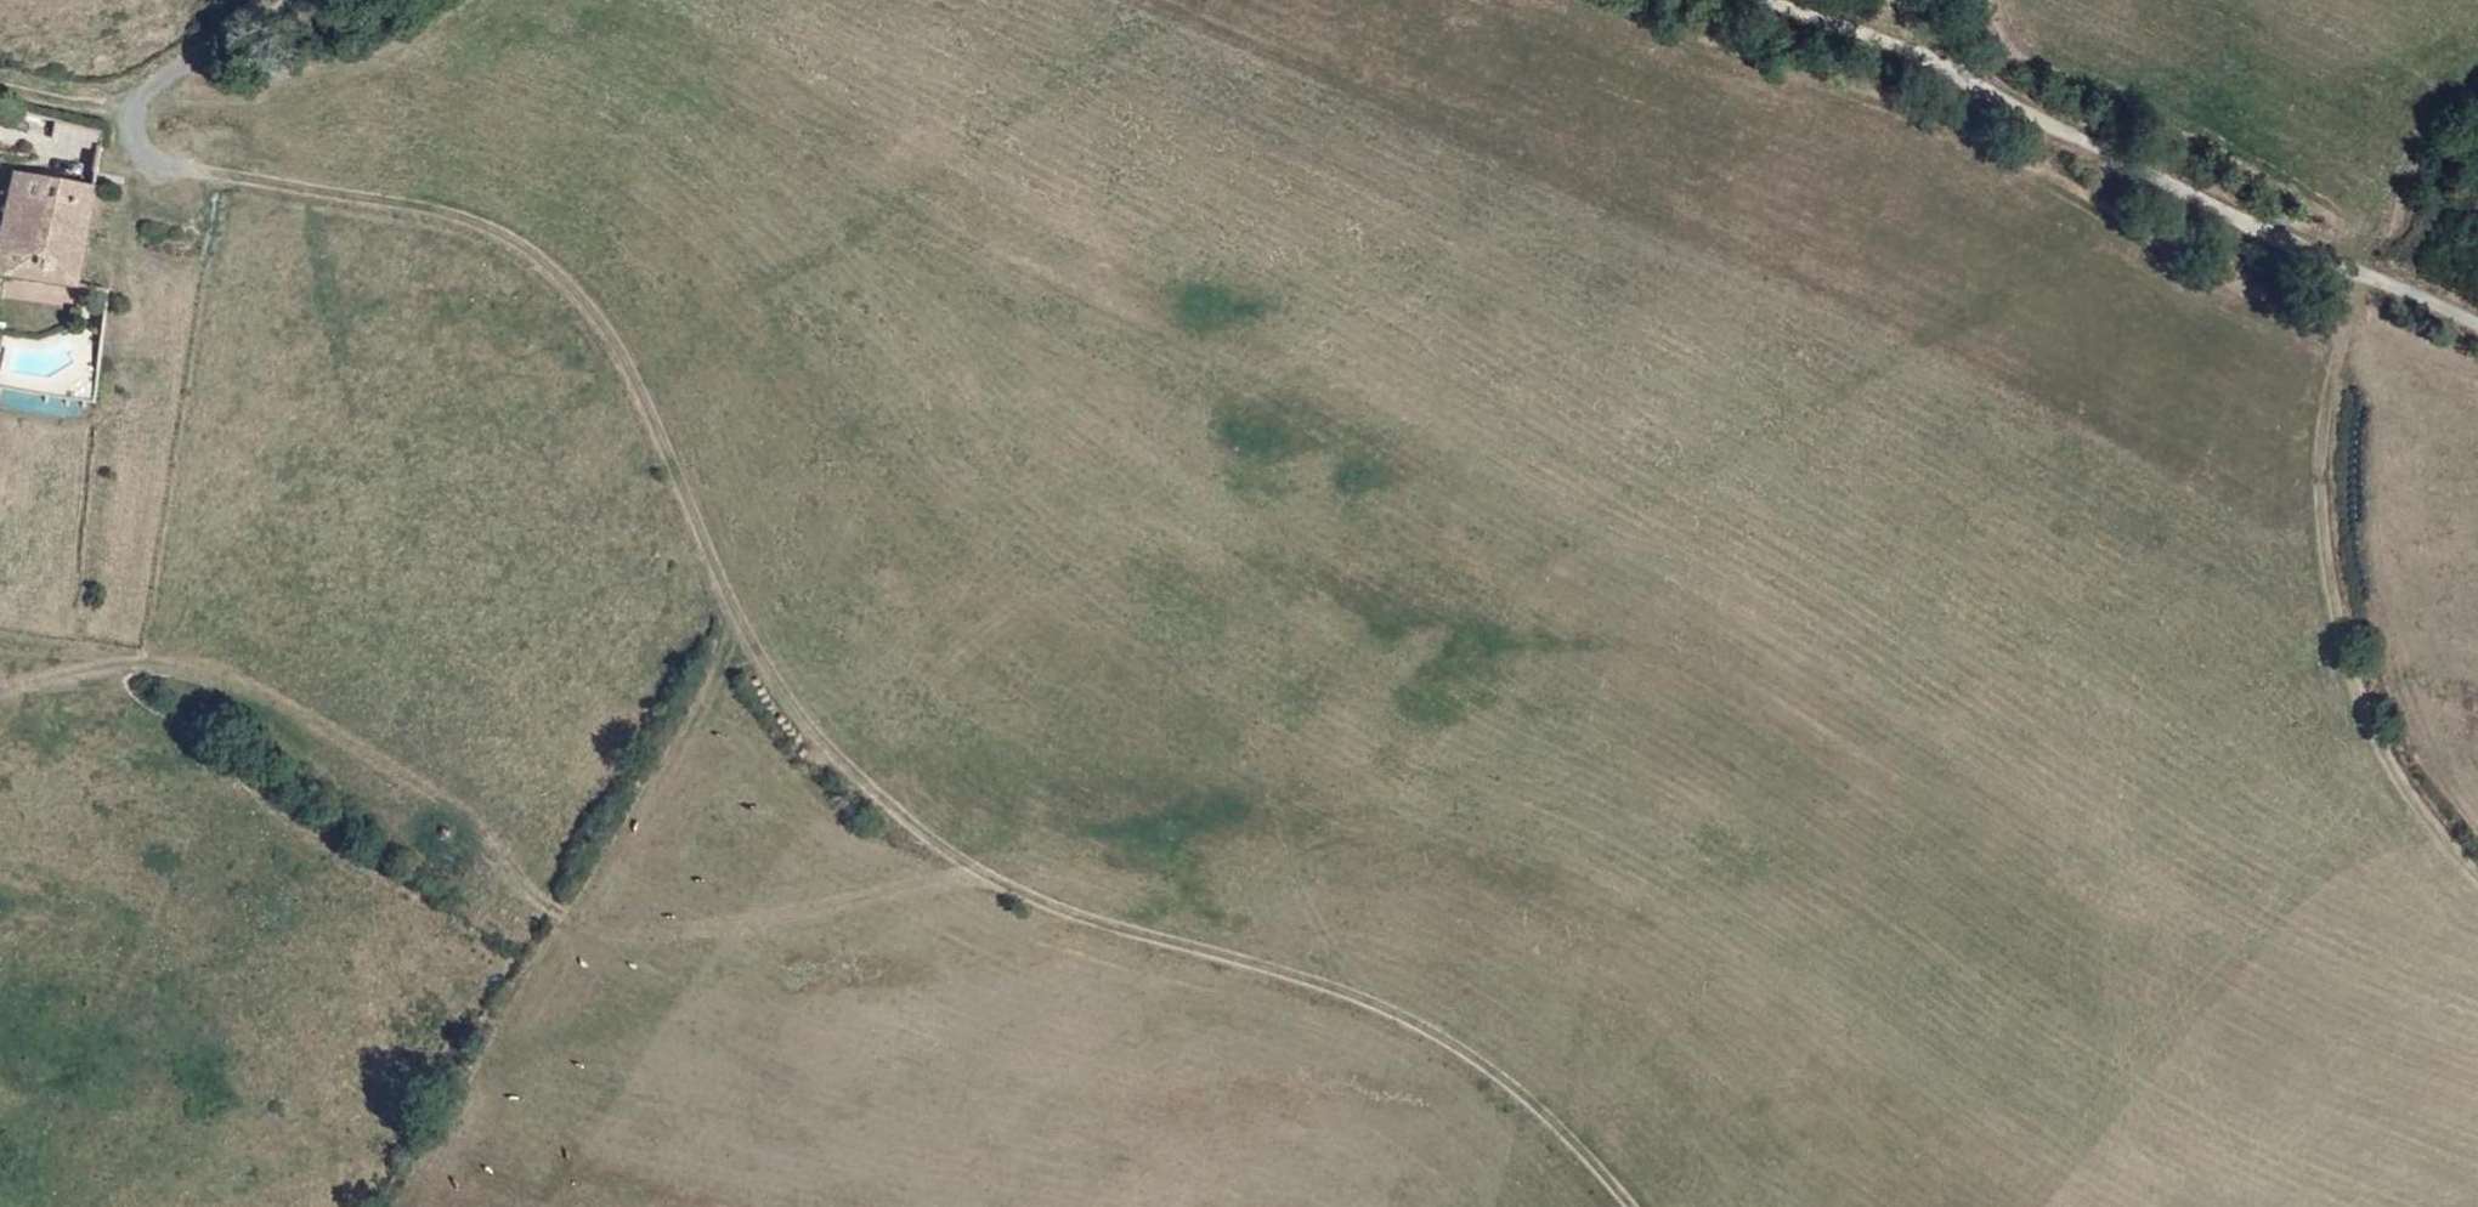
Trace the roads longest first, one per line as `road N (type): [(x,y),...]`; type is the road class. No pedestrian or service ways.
road 1 (track): [(1627,1206),(1519,1098),(1408,1024),(1347,997),(1039,904),(926,842),(881,806),(800,721),(736,620),(625,368),(549,272),(482,229),(179,175),(139,157),(132,135),(142,100),(286,0)]
road 2 (track): [(2477,880),(2406,793),(2379,739),(2342,624),(2326,491),(2357,273)]
road 3 (track): [(1956,70),(2477,329)]
road 4 (track): [(1771,0),(1956,70)]
road 5 (track): [(0,89),(134,115)]

